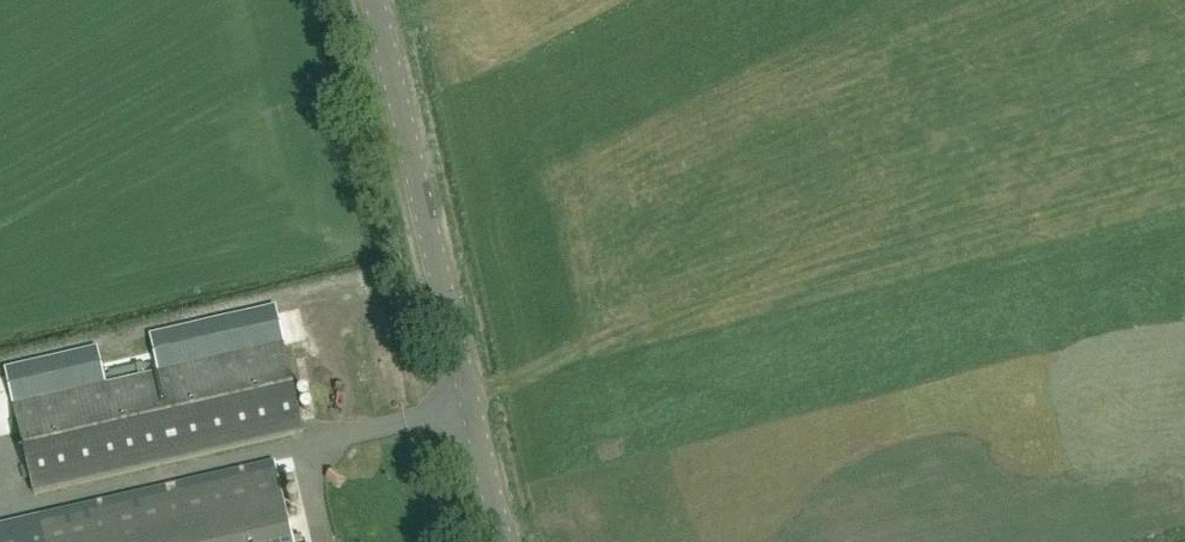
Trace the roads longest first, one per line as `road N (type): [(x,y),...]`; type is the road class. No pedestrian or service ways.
road 1 (unclassified): [(501,541),(374,0)]

